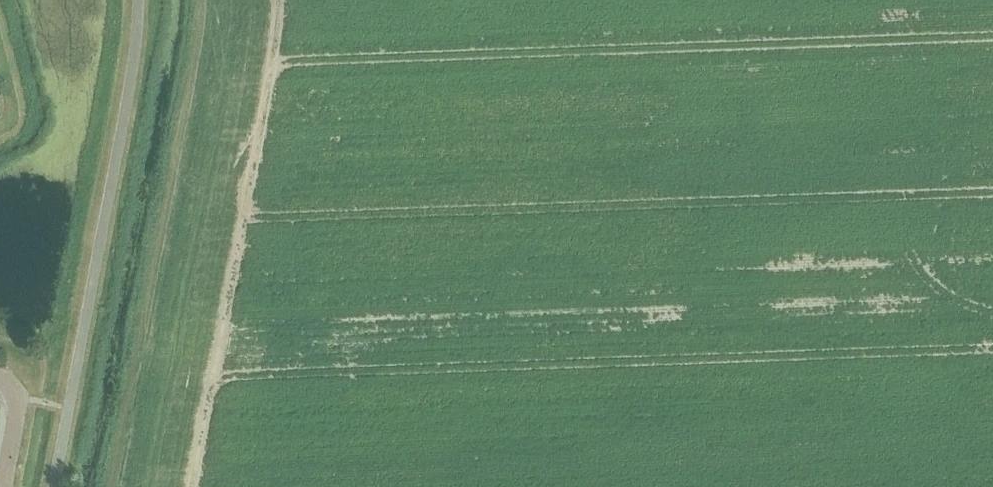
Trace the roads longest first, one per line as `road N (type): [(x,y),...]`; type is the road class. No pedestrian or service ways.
road 1 (unclassified): [(54,486),(140,0)]

